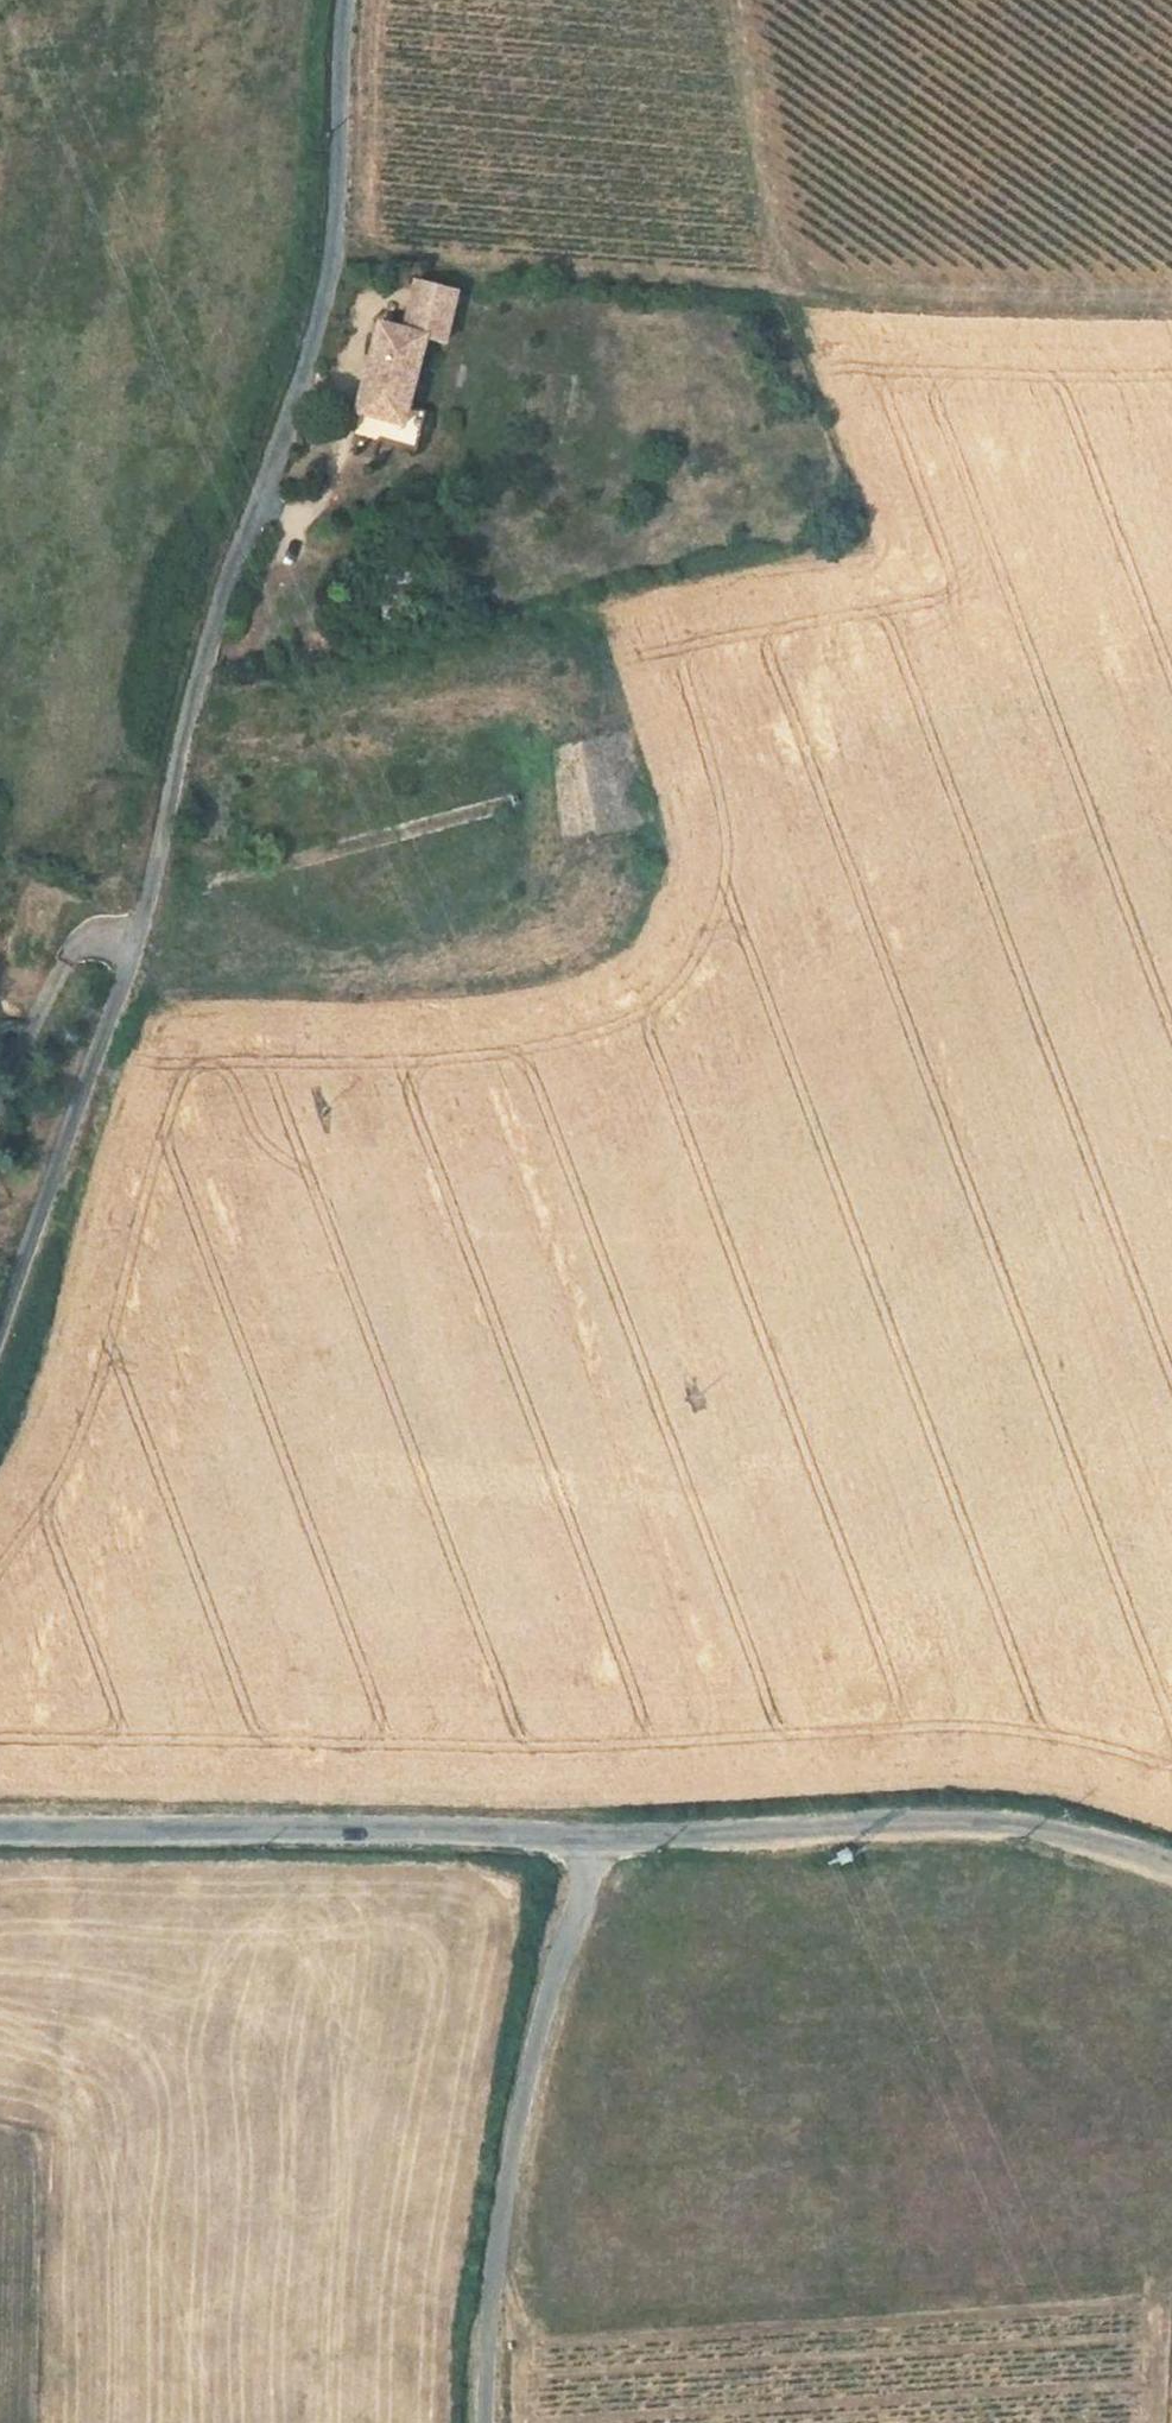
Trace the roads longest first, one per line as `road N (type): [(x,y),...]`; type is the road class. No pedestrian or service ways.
road 1 (residential): [(0,1331),(140,915),(239,547),(314,333),(334,229),(351,0)]
road 2 (residential): [(1171,1875),(1099,1847),(914,1823),(586,1845)]
road 3 (residential): [(586,1845),(519,2093),(486,2313),(483,2422)]
road 4 (residential): [(586,1845),(300,1832),(0,1832)]

